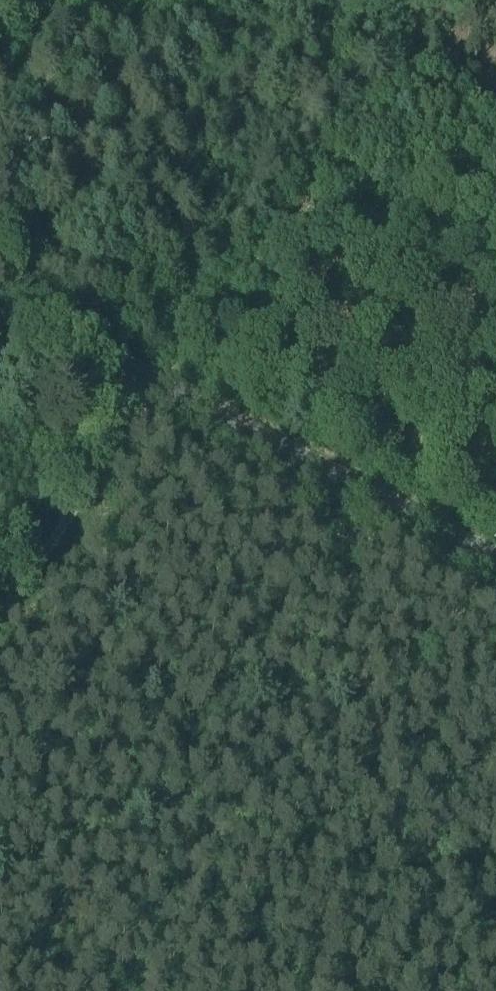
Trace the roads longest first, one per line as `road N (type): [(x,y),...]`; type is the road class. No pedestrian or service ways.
road 1 (tertiary): [(495,547),(0,271)]
road 2 (track): [(132,430),(0,609)]

